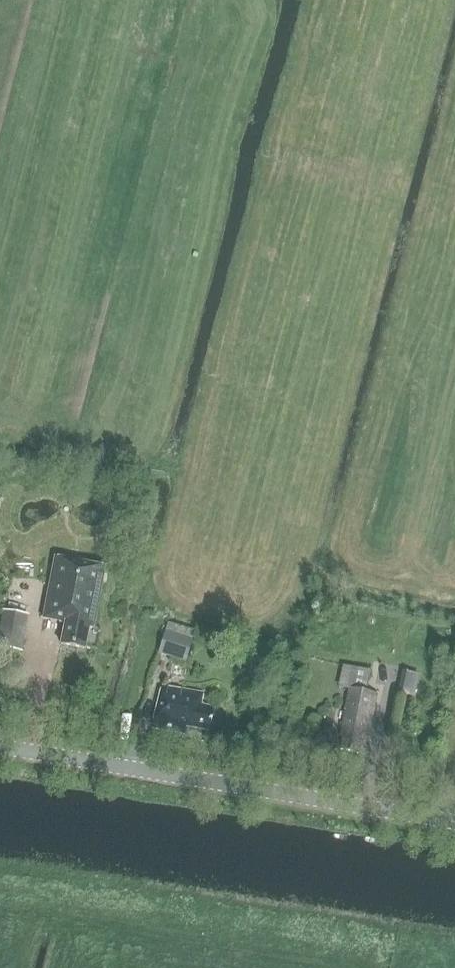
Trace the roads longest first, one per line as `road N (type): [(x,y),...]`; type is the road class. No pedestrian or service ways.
road 1 (tertiary): [(454,818),(0,742)]

